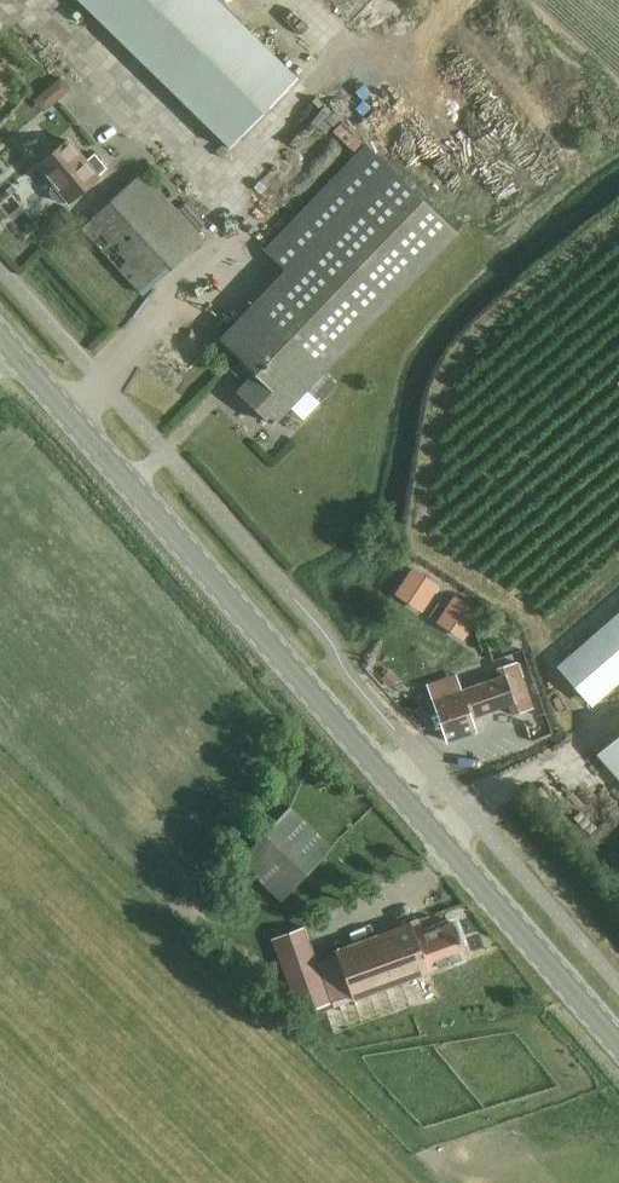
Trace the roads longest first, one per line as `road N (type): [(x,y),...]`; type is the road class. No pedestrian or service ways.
road 1 (secondary): [(618,1045),(0,330)]

